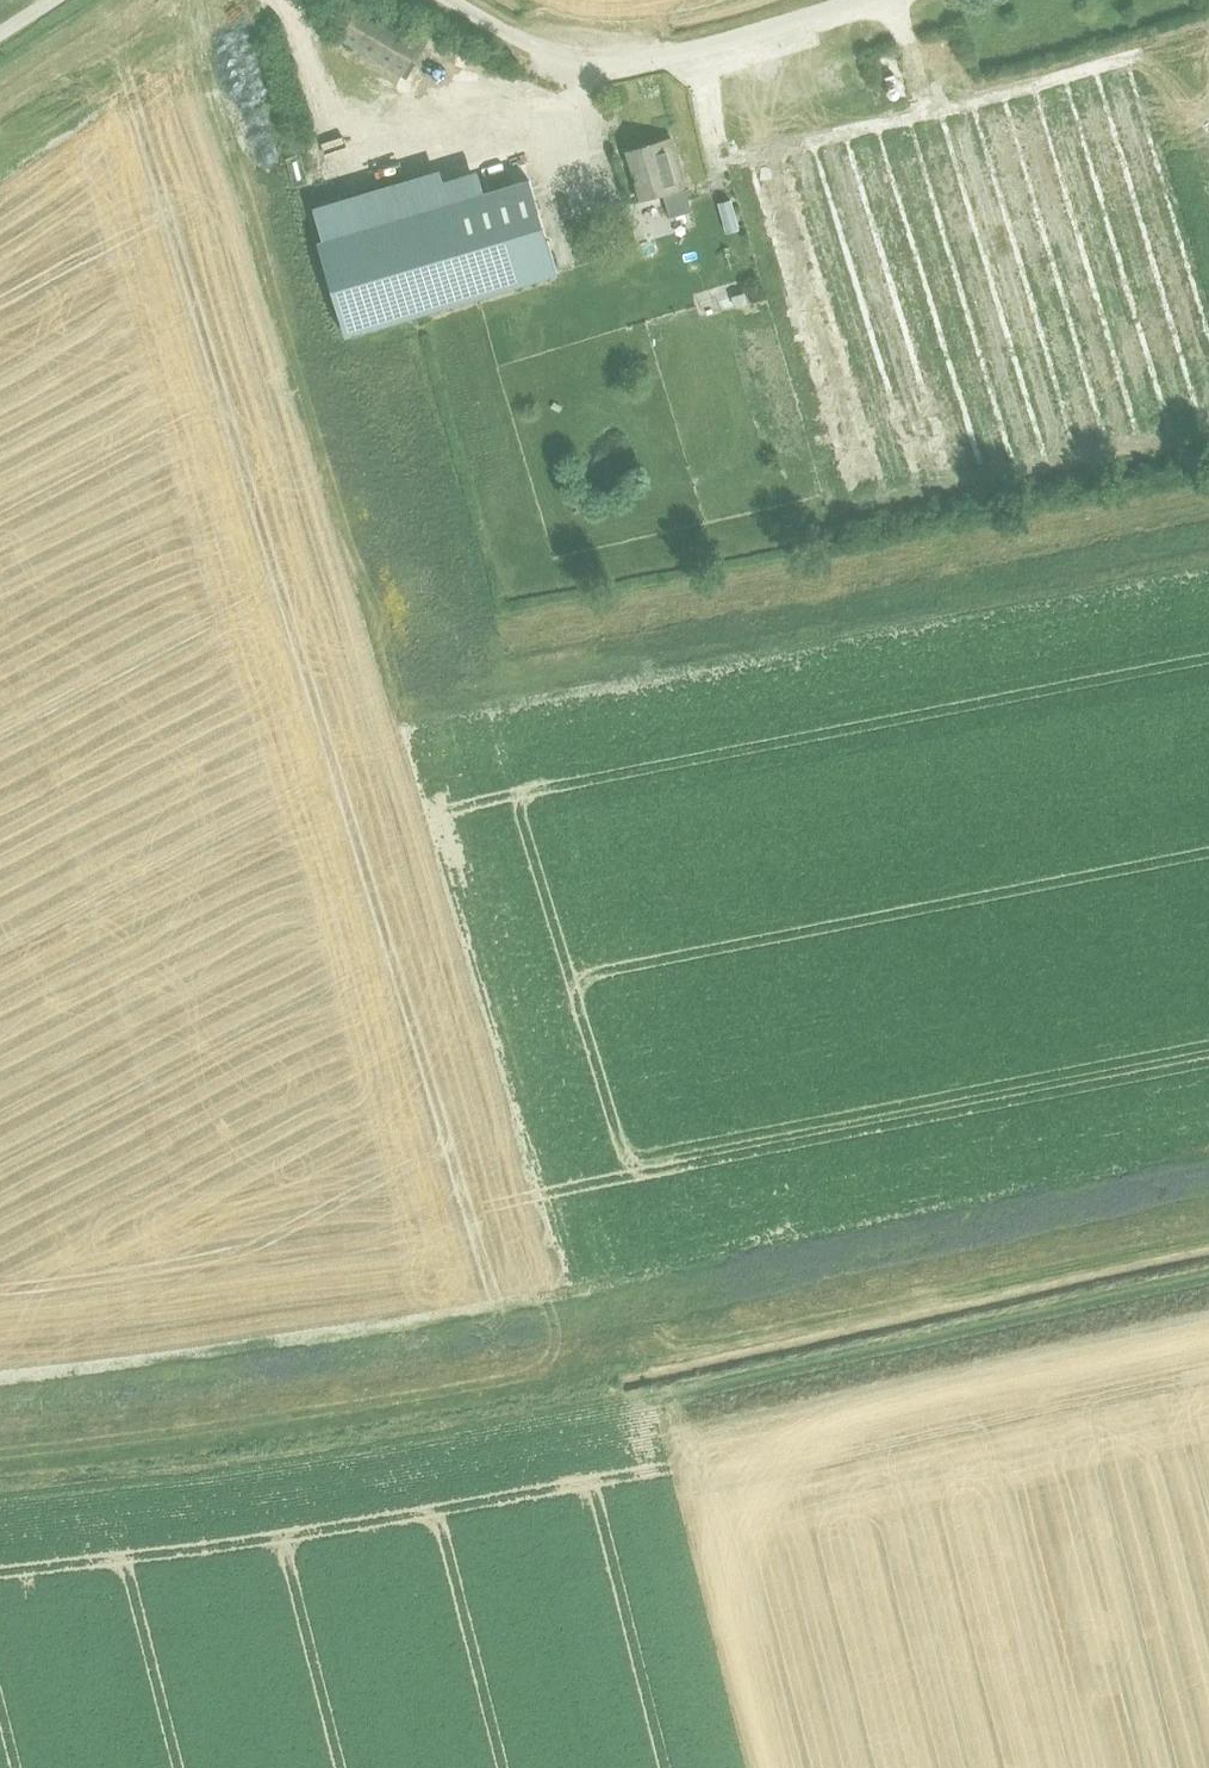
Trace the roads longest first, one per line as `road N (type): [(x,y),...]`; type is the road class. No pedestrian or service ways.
road 1 (unclassified): [(452,0),(550,54),(615,64),(695,49),(840,0)]

